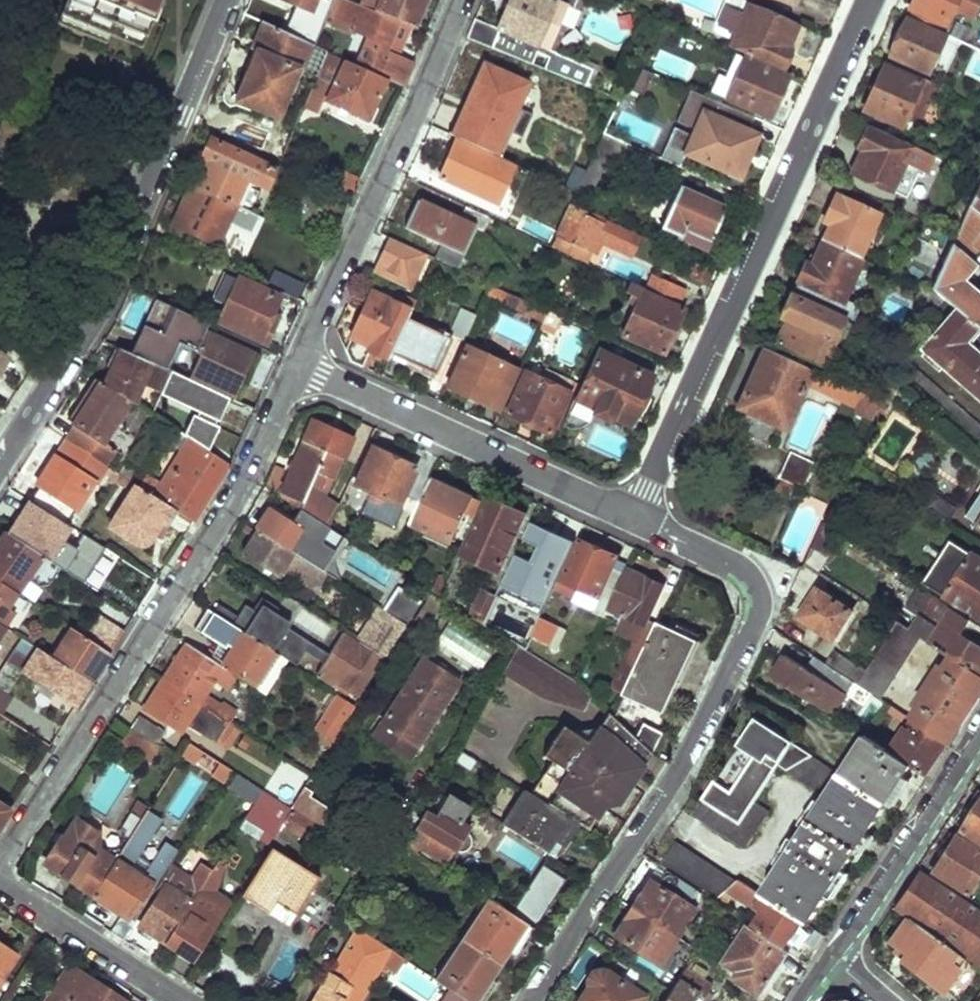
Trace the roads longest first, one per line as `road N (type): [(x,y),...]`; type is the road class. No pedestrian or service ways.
road 1 (residential): [(529,1000),(696,742),(759,605),(752,577),(736,566),(635,519)]
road 2 (residential): [(0,868),(251,459),(298,364)]
road 3 (residential): [(635,519),(869,0)]
road 4 (residential): [(0,470),(87,315),(223,0)]
road 5 (residential): [(298,364),(454,0)]
road 6 (residential): [(635,519),(298,364)]
road 7 (residential): [(979,737),(836,961)]
road 8 (residential): [(180,1000),(0,885)]

